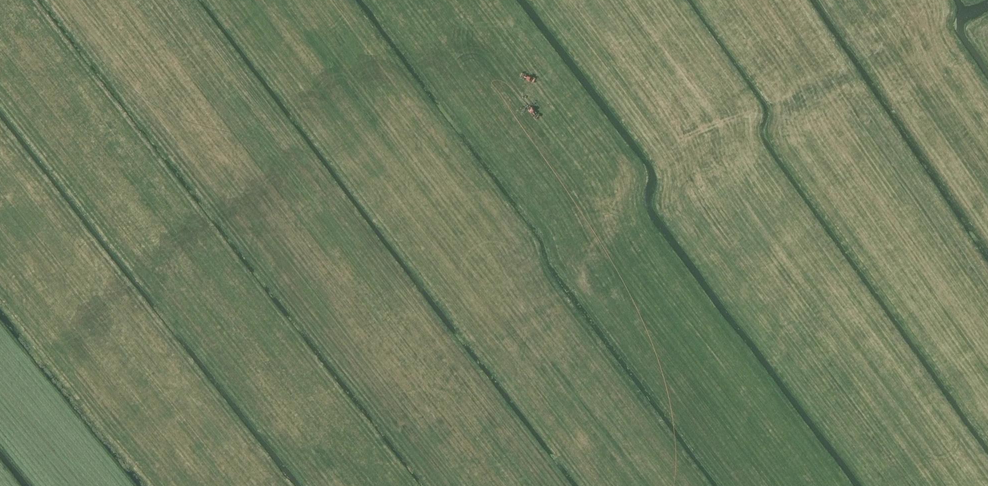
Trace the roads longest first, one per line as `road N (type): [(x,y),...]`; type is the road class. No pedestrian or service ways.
road 1 (track): [(738,485),(581,276),(585,266)]

